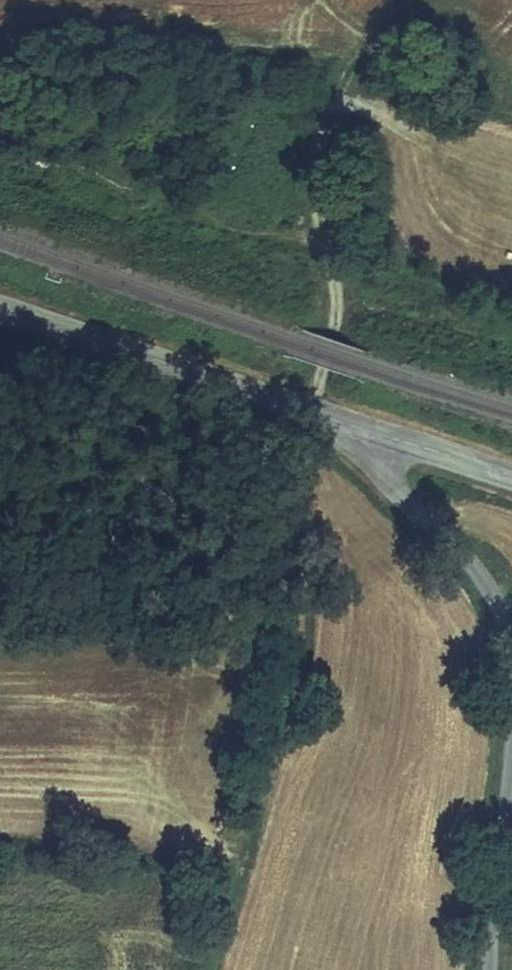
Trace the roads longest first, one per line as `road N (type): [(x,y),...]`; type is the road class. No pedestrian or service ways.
road 1 (track): [(210,969),(306,553),(313,415)]
road 2 (track): [(414,0),(359,83),(328,113),(314,159),(337,299),(313,415)]
road 3 (tertiary): [(313,415),(0,311)]
road 4 (unclassified): [(511,719),(499,612),(479,570),(398,492),(378,452),(383,437)]
road 5 (unclassified): [(486,969),(511,744)]
road 6 (tertiary): [(383,437),(511,477)]

